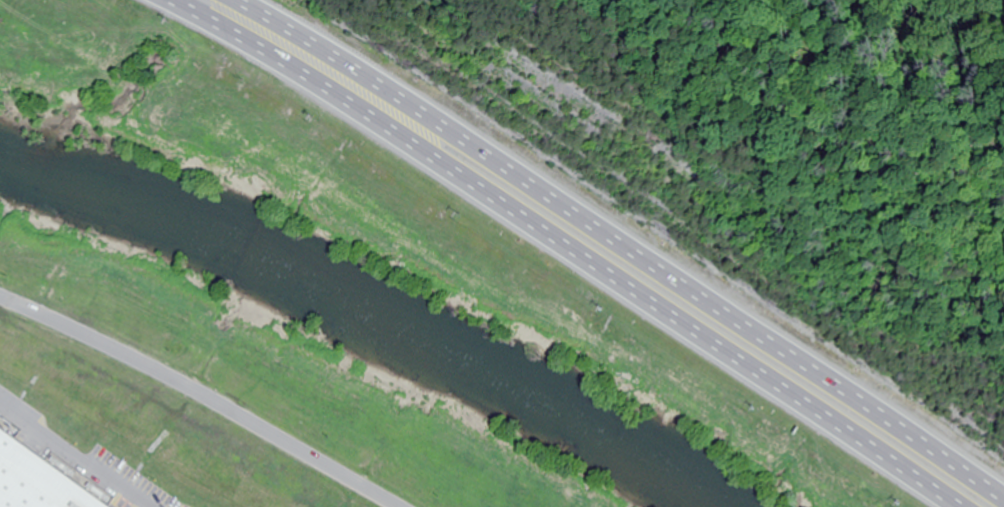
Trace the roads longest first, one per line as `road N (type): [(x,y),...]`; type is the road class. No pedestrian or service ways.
road 1 (trunk): [(169,0),(395,132),(959,506)]
road 2 (trunk): [(1003,502),(559,203),(236,0)]

